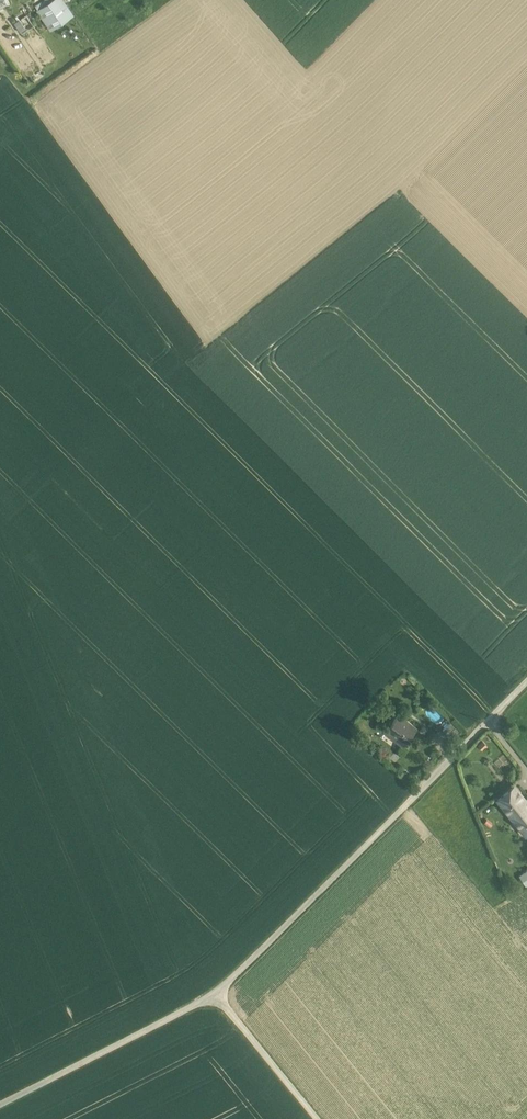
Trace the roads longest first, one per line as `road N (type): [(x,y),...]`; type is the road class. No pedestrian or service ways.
road 1 (track): [(214,993),(318,1118)]

